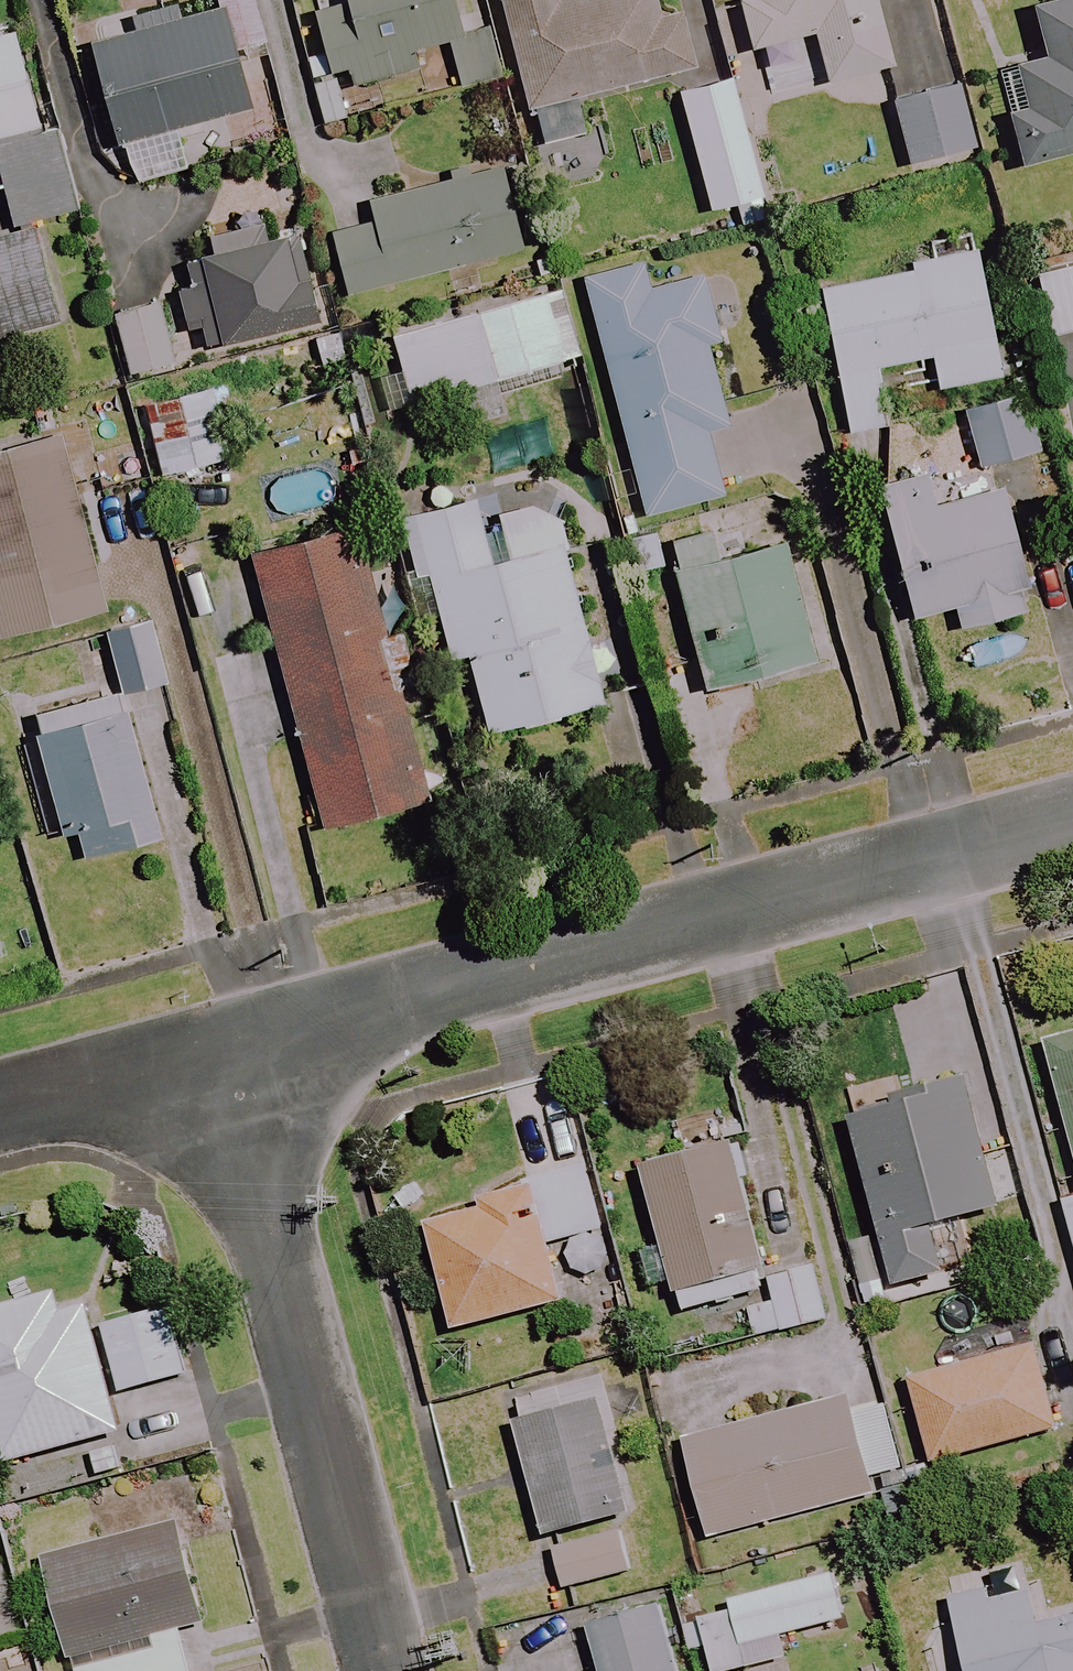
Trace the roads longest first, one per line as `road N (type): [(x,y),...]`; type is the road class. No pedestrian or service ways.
road 1 (residential): [(1072,825),(217,1050)]
road 2 (residential): [(217,1050),(384,1670)]
road 3 (residential): [(217,1050),(0,1104)]

